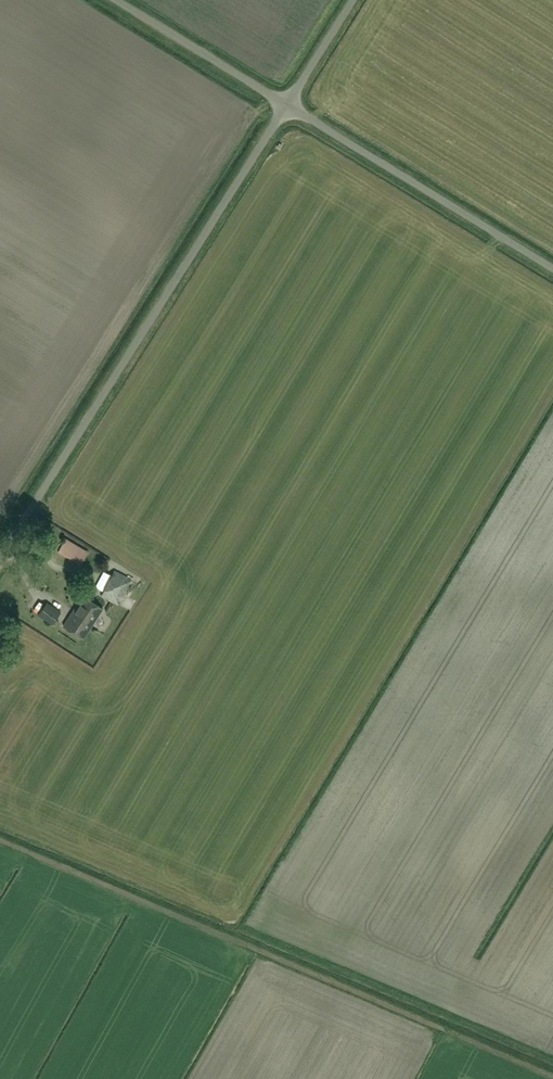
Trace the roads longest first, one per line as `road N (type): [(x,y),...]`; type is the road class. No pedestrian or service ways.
road 1 (unclassified): [(0,564),(291,105)]
road 2 (unclassified): [(552,268),(291,105)]
road 3 (unclassified): [(291,105),(119,0)]
road 4 (unclassified): [(291,105),(358,0)]

